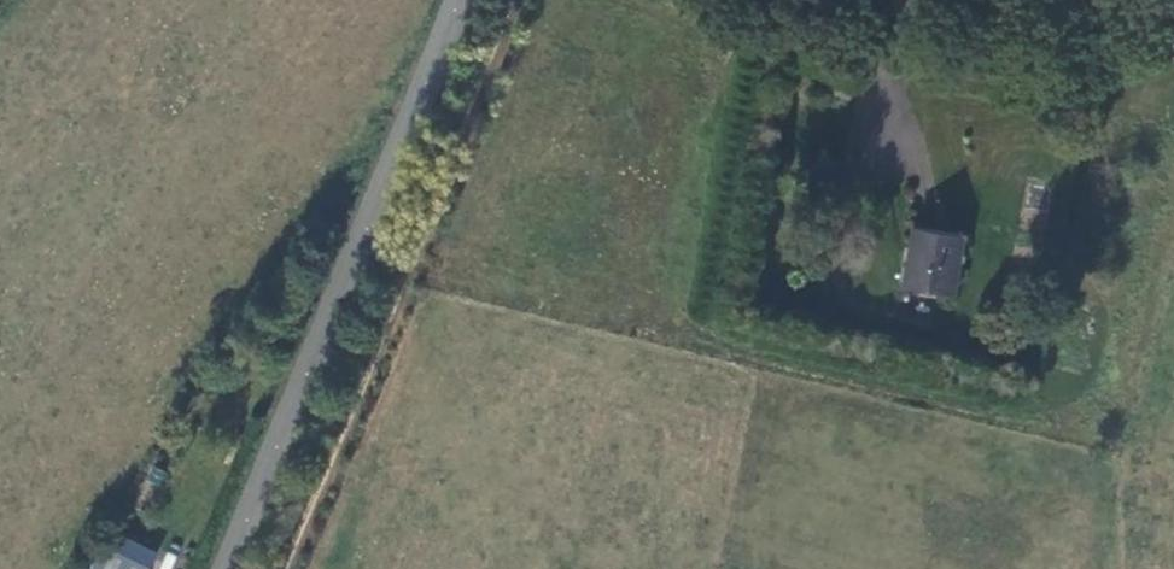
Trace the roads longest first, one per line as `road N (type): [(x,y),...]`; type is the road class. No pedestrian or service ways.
road 1 (track): [(408,280),(711,338),(1017,411),(1063,410),(1096,377),(1173,127)]
road 2 (tertiary): [(221,568),(458,0)]
road 3 (track): [(290,568),(408,280),(507,0)]
road 4 (track): [(621,0),(764,52),(711,338)]

